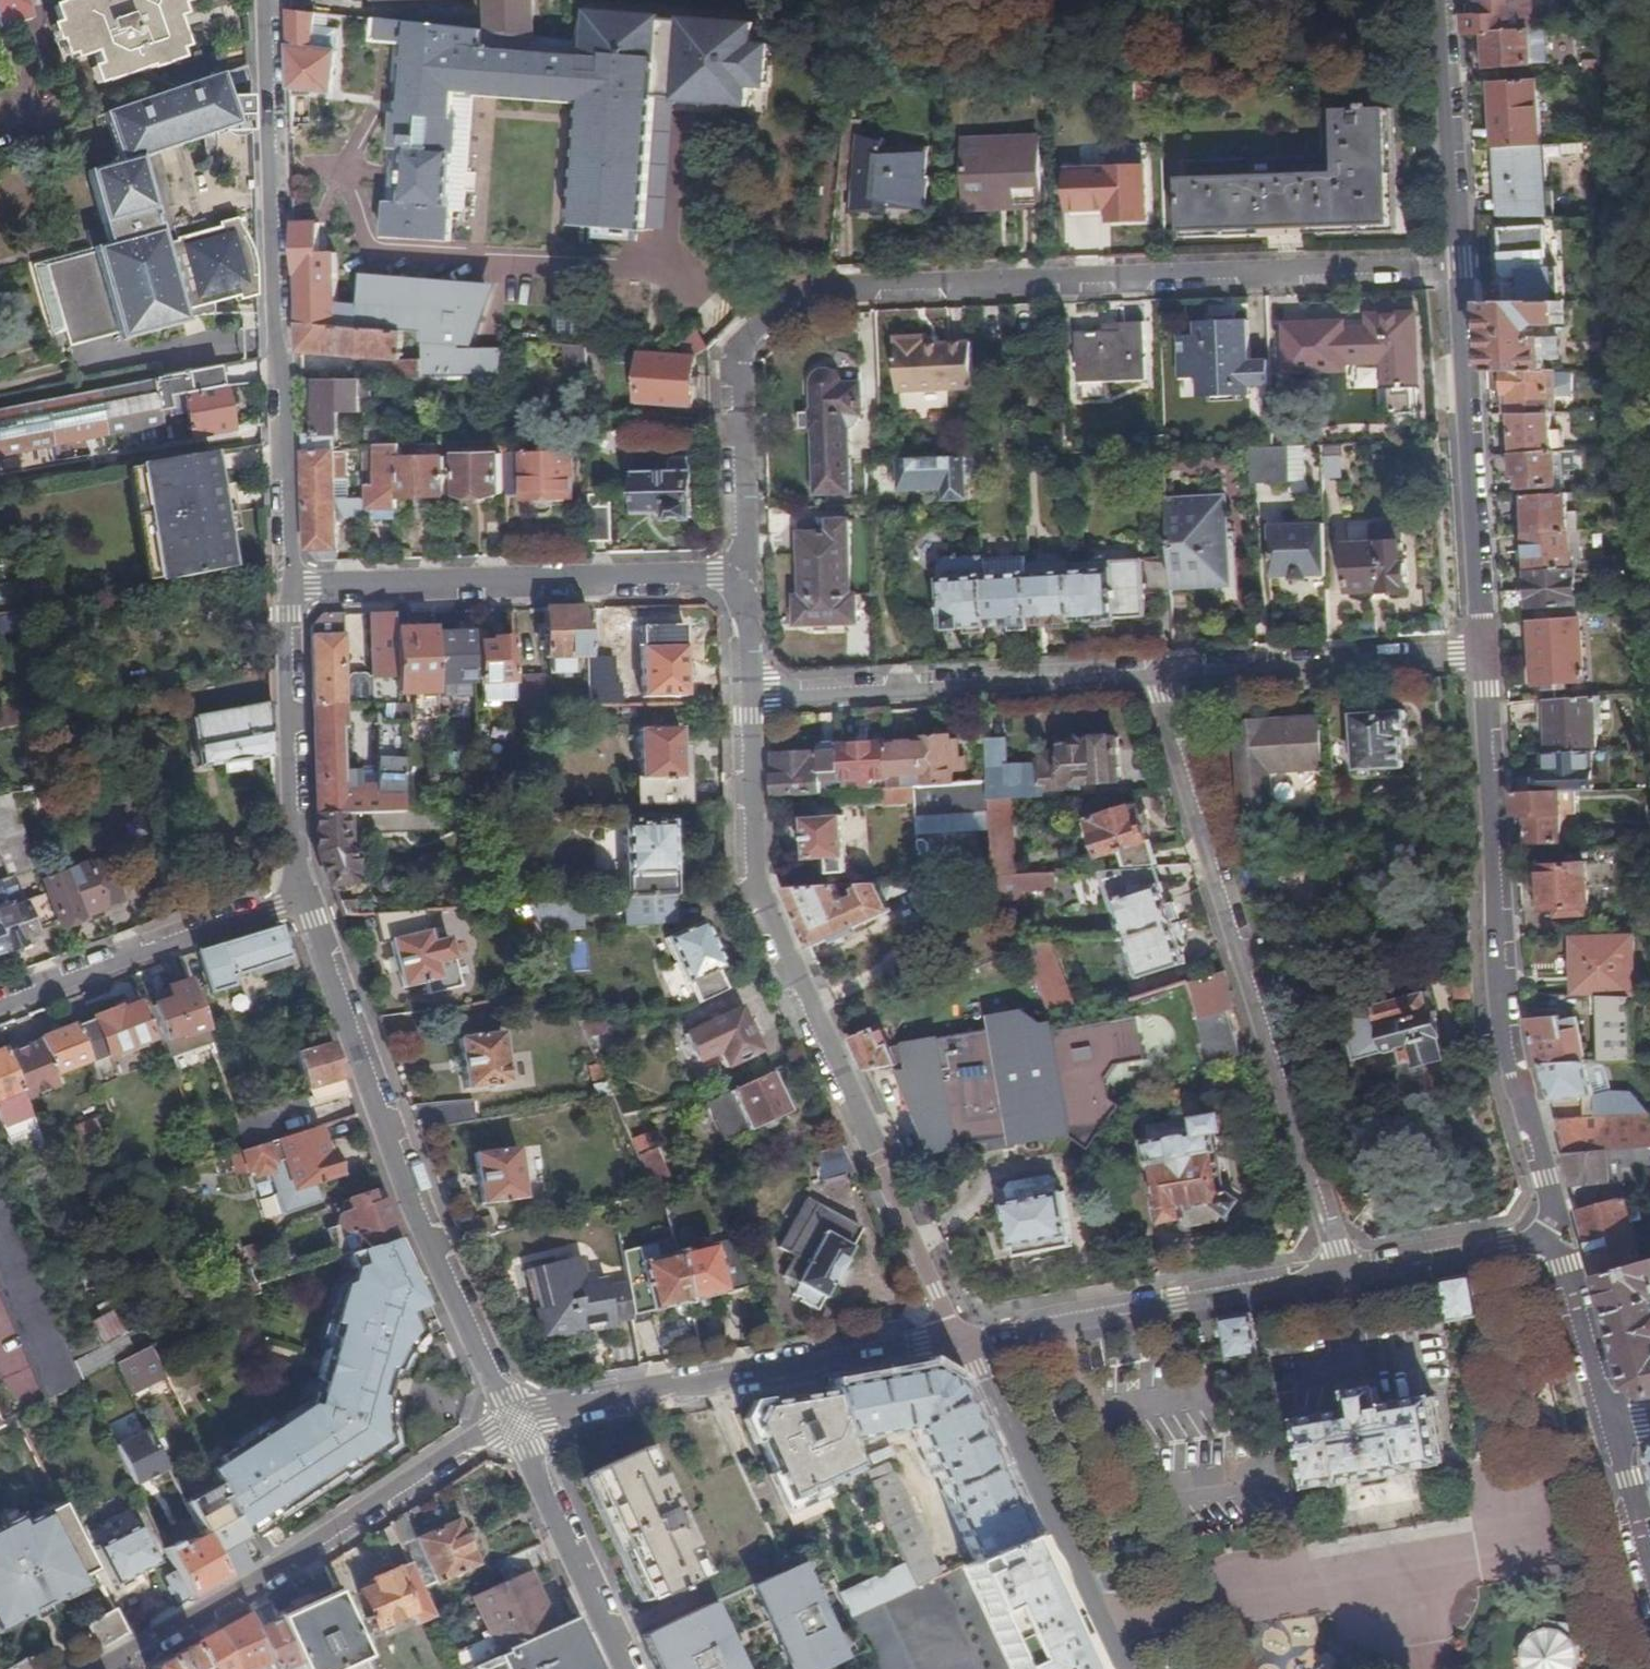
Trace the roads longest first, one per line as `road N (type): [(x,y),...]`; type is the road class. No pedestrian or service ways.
road 1 (residential): [(1398,267),(796,294),(741,350),(740,575)]
road 2 (residential): [(744,693),(748,886),(960,1338)]
road 3 (residential): [(1440,0),(1483,654)]
road 4 (residential): [(1346,1276),(1147,670)]
road 5 (residential): [(1483,654),(1502,1021),(1556,1210),(1544,1238)]
road 6 (residential): [(288,586),(270,0)]
road 7 (residential): [(515,1419),(423,1218),(307,895)]
road 8 (residential): [(515,1419),(97,1668)]
road 9 (residential): [(960,1338),(515,1419)]
road 10 (residential): [(288,586),(740,575)]
road 11 (residential): [(744,693),(1147,670)]
road 12 (residential): [(1346,1276),(960,1338)]
road 13 (residential): [(1125,1668),(960,1338)]
road 14 (residential): [(1147,670),(1483,654)]
road 15 (residential): [(0,1001),(307,895)]
road 16 (residential): [(307,895),(288,586)]
road 17 (residential): [(628,1668),(515,1419)]
road 18 (residential): [(1544,1238),(1346,1276)]
road 19 (residential): [(1612,1422),(1565,1262),(1544,1238)]
road 20 (residential): [(1649,1561),(1612,1422)]

